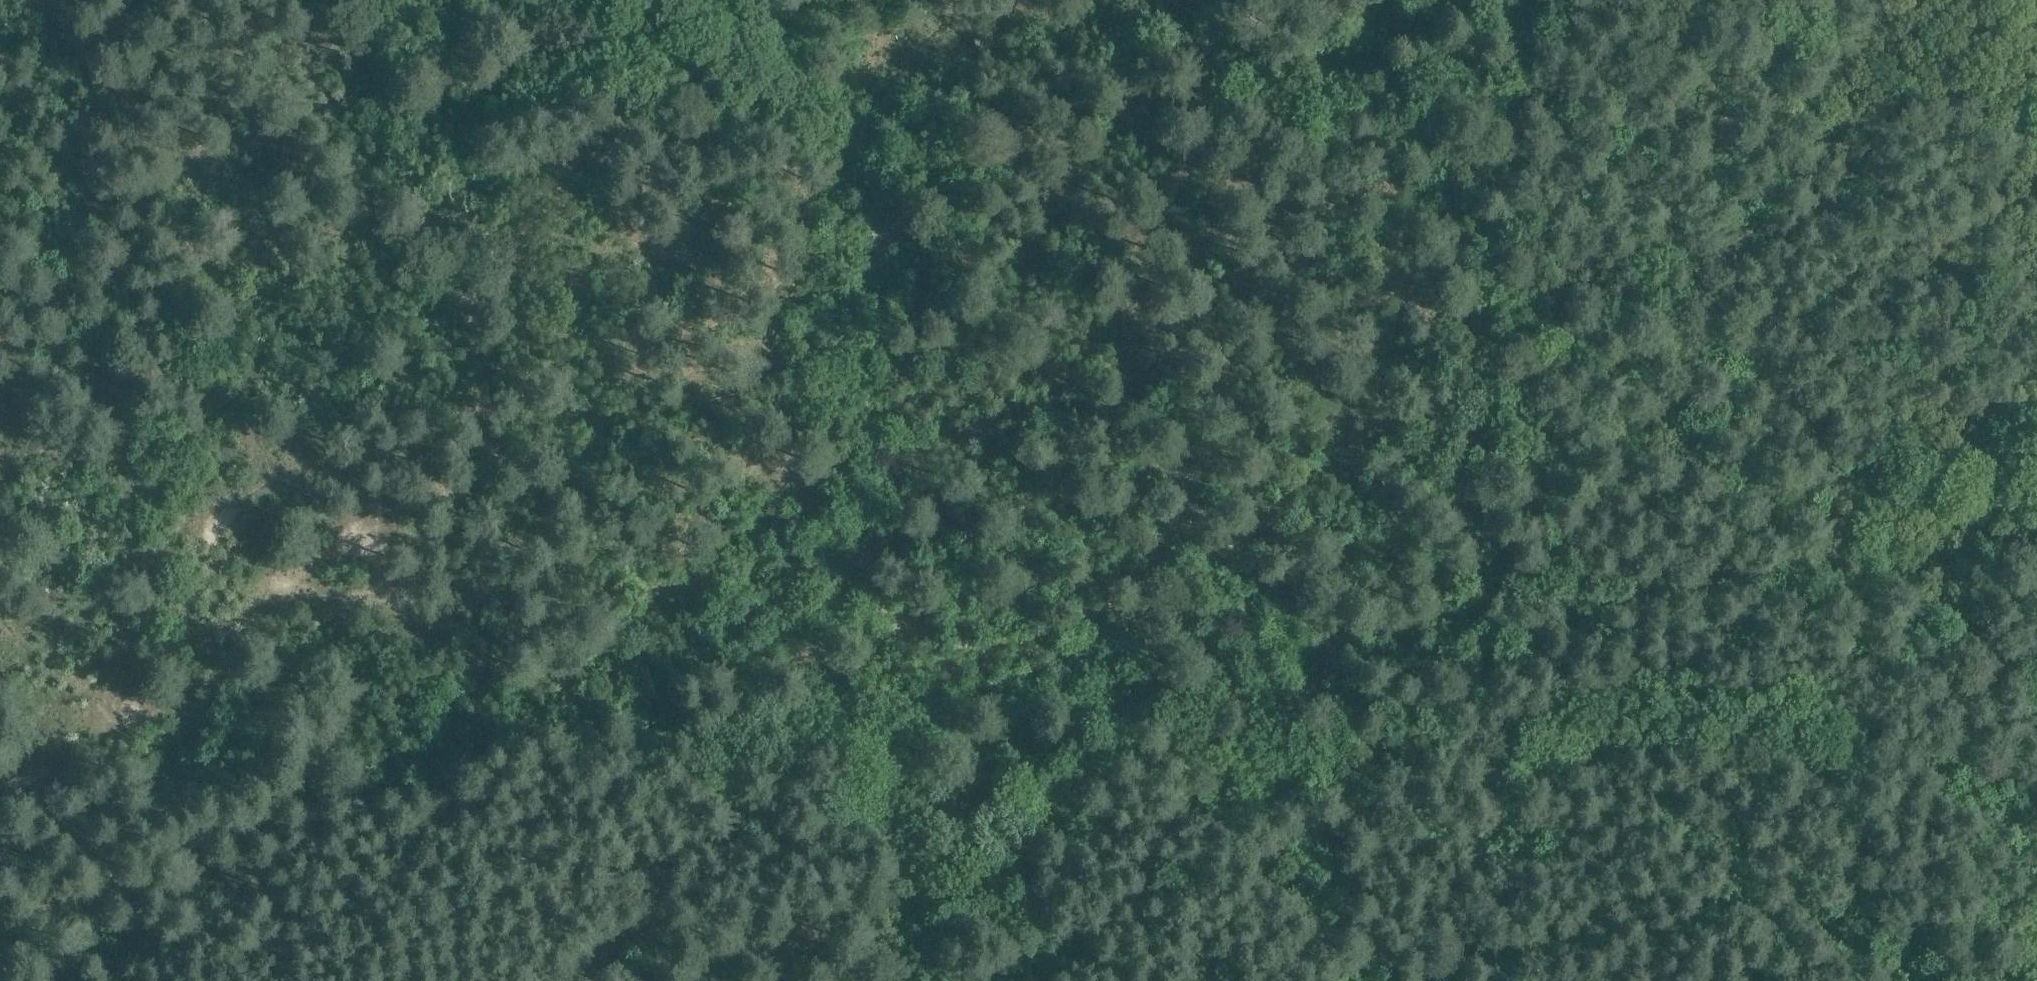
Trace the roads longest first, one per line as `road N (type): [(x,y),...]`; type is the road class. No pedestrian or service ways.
road 1 (track): [(1516,587),(1473,500),(1469,414),(1476,327),(1528,63),(1525,0)]
road 2 (track): [(2036,522),(1992,522),(1704,589),(1602,600),(1516,587)]

